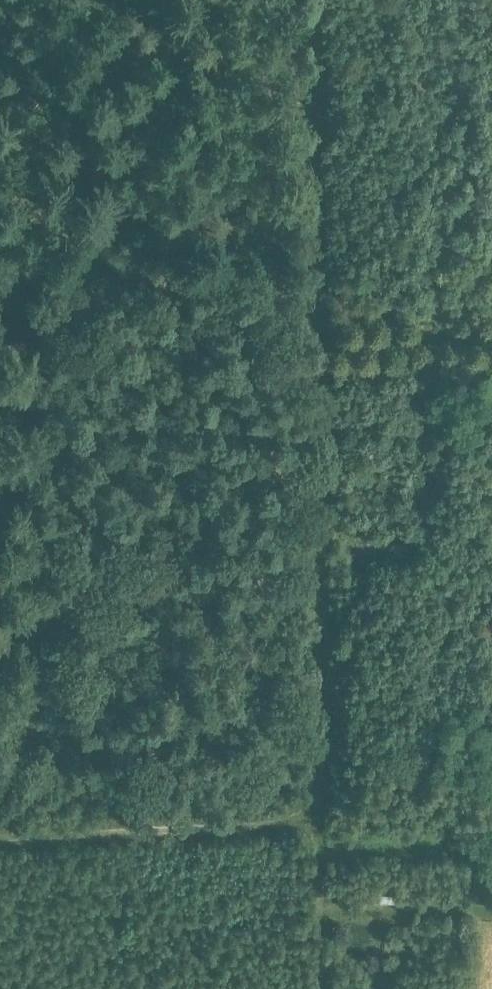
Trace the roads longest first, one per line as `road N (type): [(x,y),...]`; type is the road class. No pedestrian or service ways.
road 1 (track): [(0,840),(293,823),(325,792),(312,0)]
road 2 (track): [(322,345),(491,334)]

